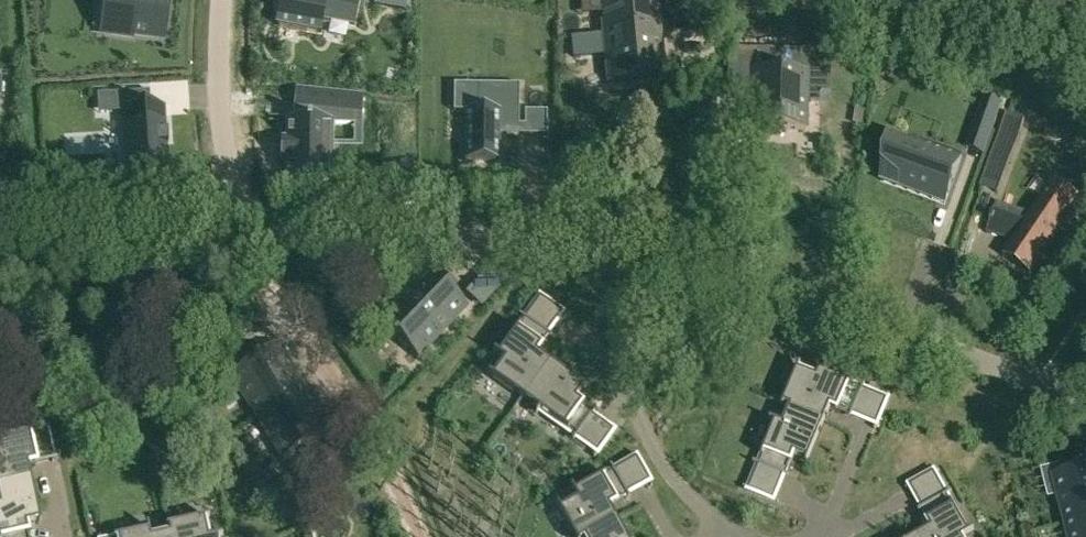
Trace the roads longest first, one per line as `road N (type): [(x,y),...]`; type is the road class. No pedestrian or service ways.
road 1 (residential): [(238,233),(534,235),(647,245),(1085,398)]
road 2 (residential): [(238,233),(365,425),(419,536)]
road 3 (residential): [(0,231),(238,233)]
road 4 (residential): [(221,0),(224,148),(238,233)]
road 5 (residential): [(716,522),(670,472),(637,412),(631,364)]

